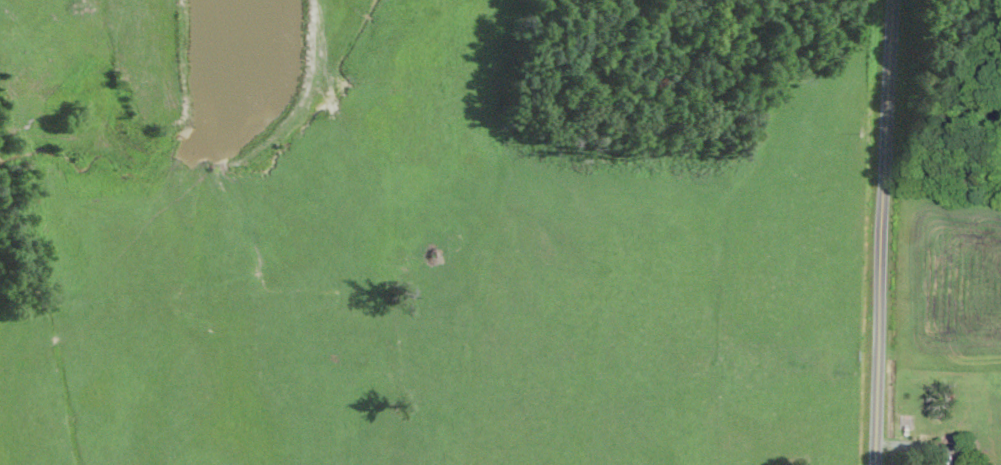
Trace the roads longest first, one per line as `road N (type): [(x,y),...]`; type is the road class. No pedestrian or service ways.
road 1 (residential): [(880,464),(894,0)]

